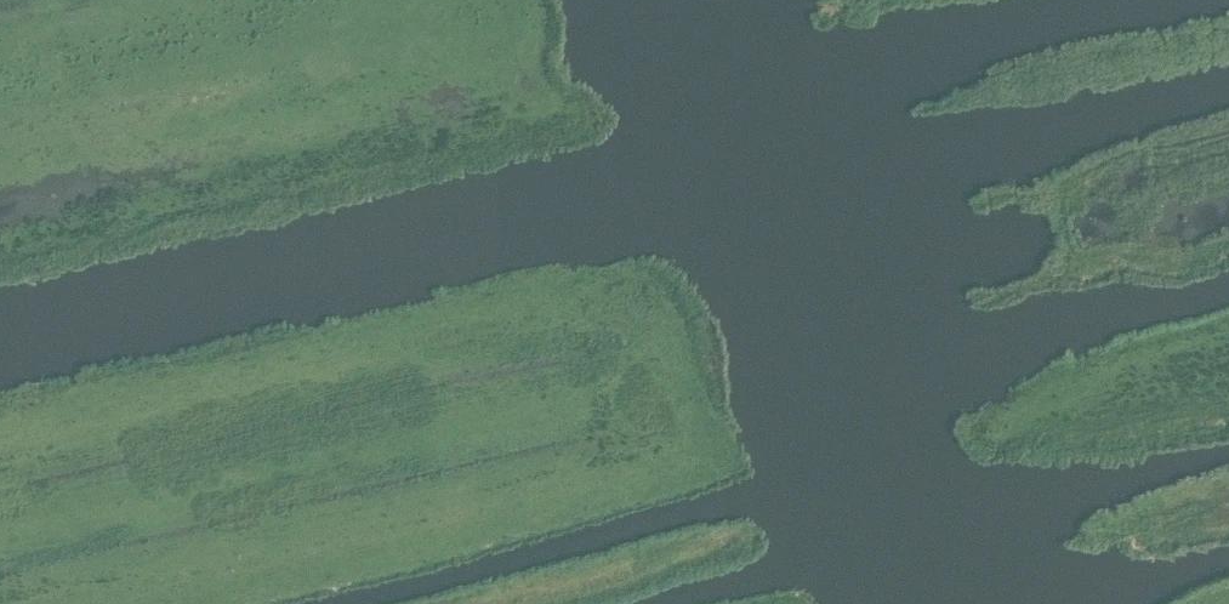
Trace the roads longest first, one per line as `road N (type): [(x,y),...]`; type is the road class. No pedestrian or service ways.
road 1 (track): [(0,254),(423,153),(488,98),(518,49),(508,0)]

